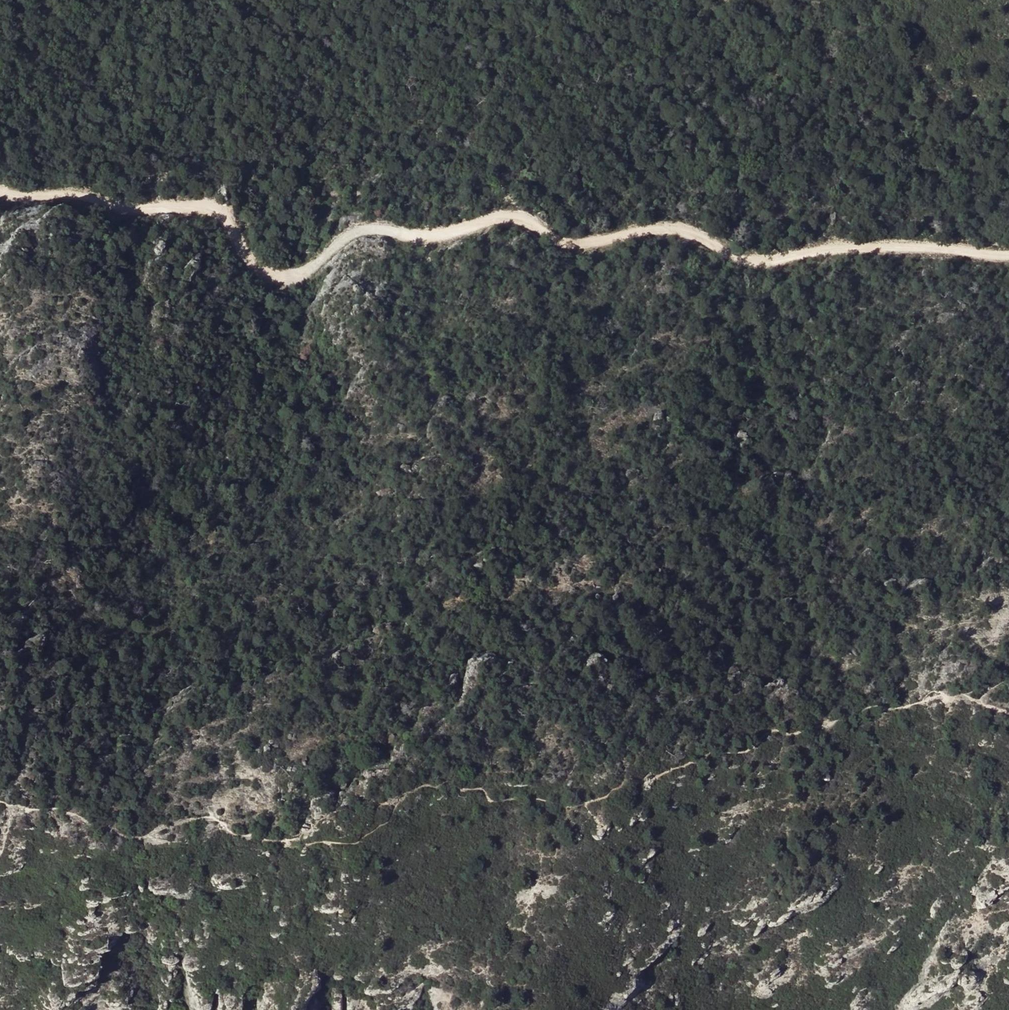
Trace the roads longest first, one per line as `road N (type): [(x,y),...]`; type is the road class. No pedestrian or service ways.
road 1 (track): [(1008,255),(928,248),(752,263),(676,233),(588,246),(555,242),(519,222),(408,237),(371,232),(305,274),(269,279),(244,258),(223,219),(204,209),(128,214),(75,197),(0,193)]

